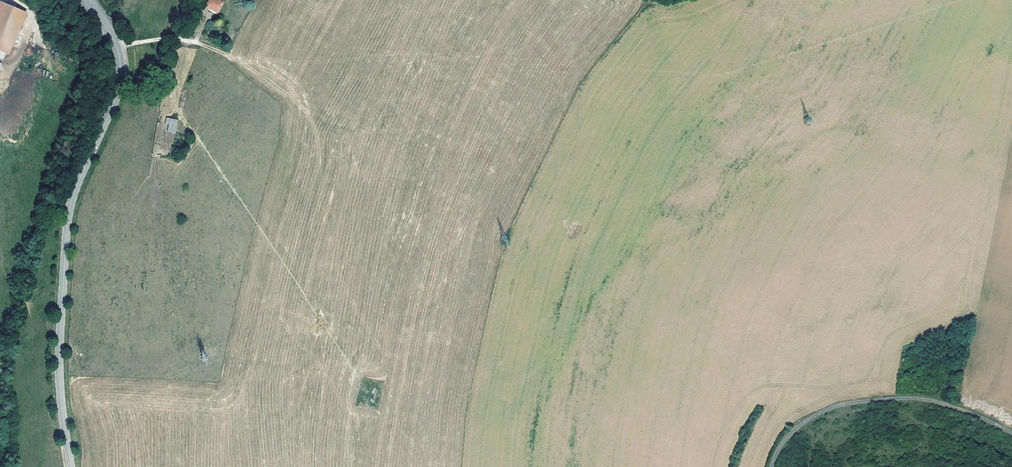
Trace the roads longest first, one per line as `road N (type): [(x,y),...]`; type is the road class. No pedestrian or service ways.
road 1 (tertiary): [(89,0),(116,46),(121,78),(69,212),(59,378),(71,466)]
road 2 (unclassified): [(773,466),(798,428),(850,403),(923,400),(1011,433)]

